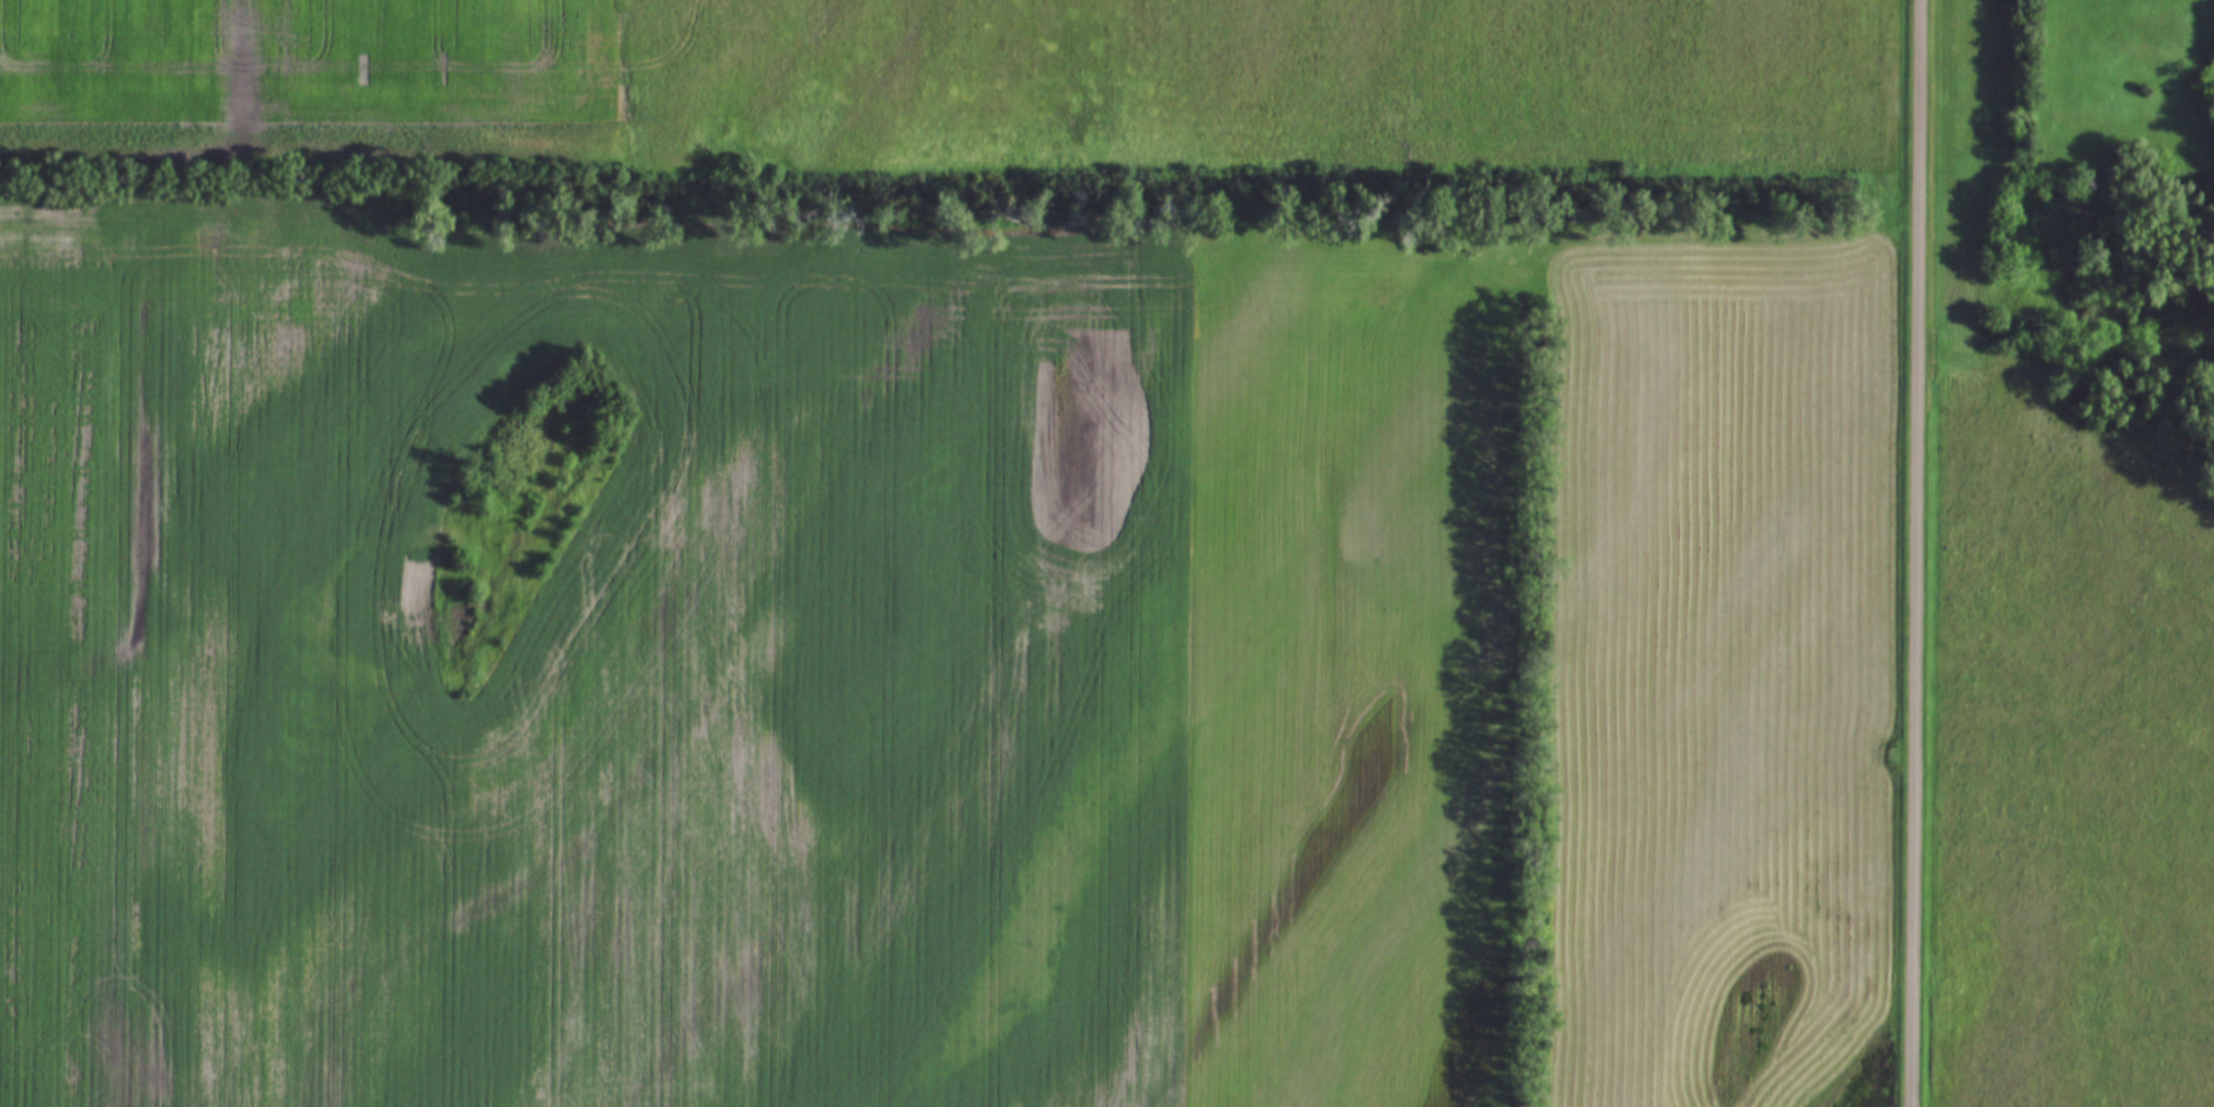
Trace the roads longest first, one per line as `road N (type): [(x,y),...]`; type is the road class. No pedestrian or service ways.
road 1 (residential): [(1918,1106),(1926,0)]

